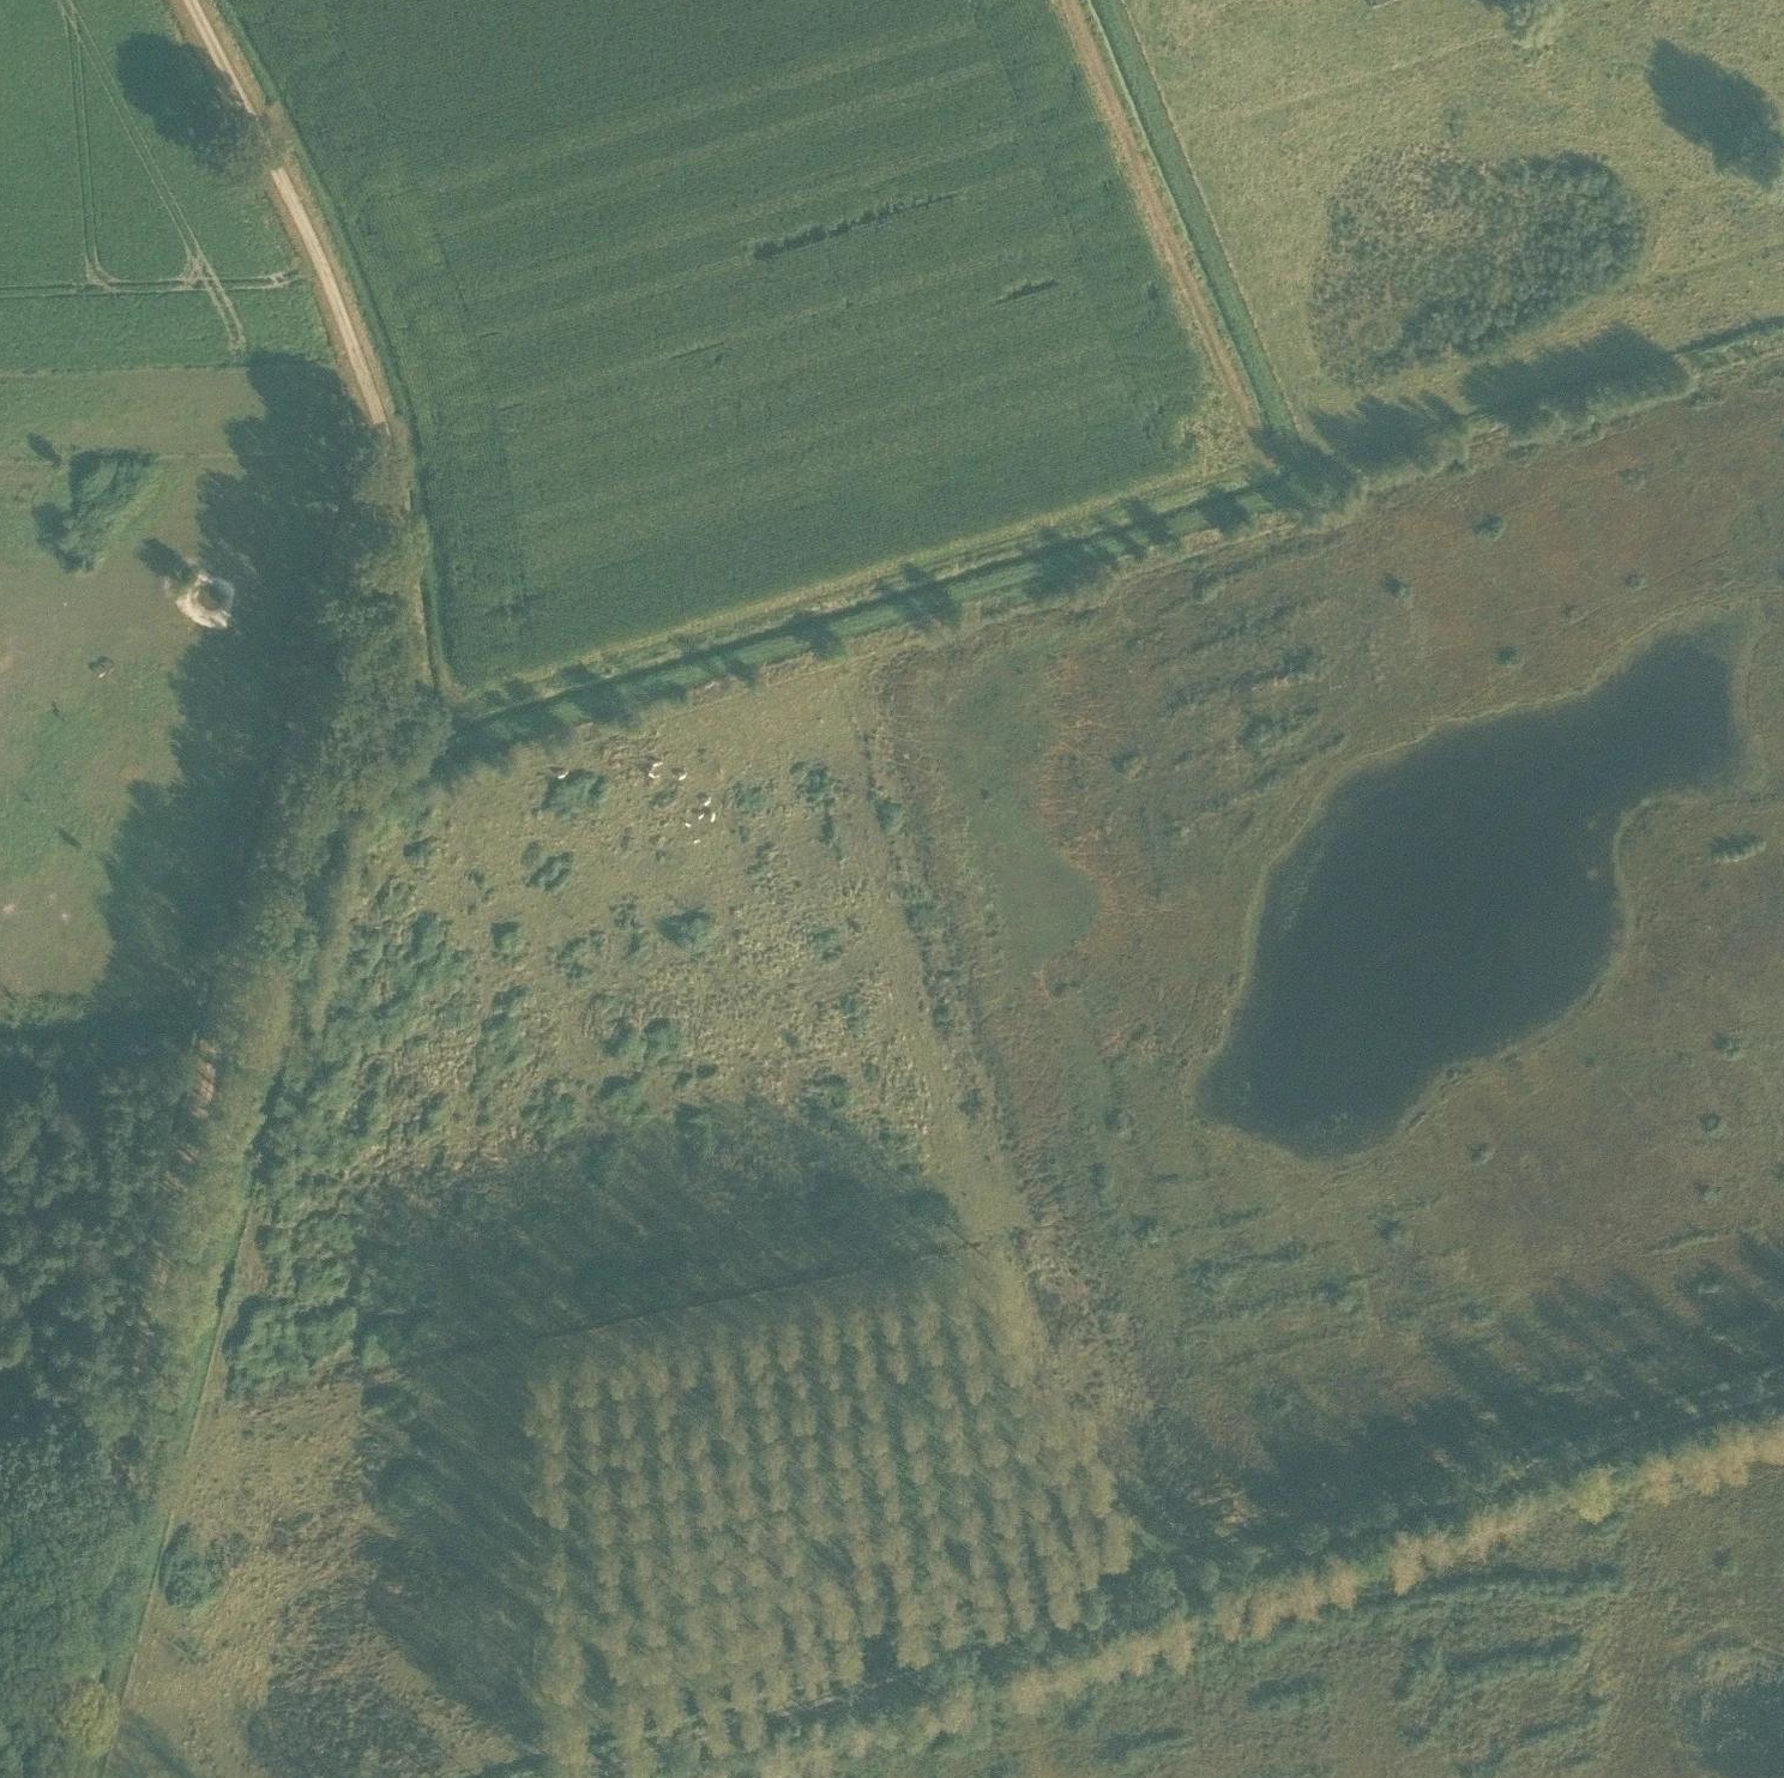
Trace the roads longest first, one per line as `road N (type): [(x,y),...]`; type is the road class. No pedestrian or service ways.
road 1 (track): [(192,0),(333,270),(392,427),(46,1741),(27,1777)]
road 2 (track): [(583,1777),(1783,1400)]

